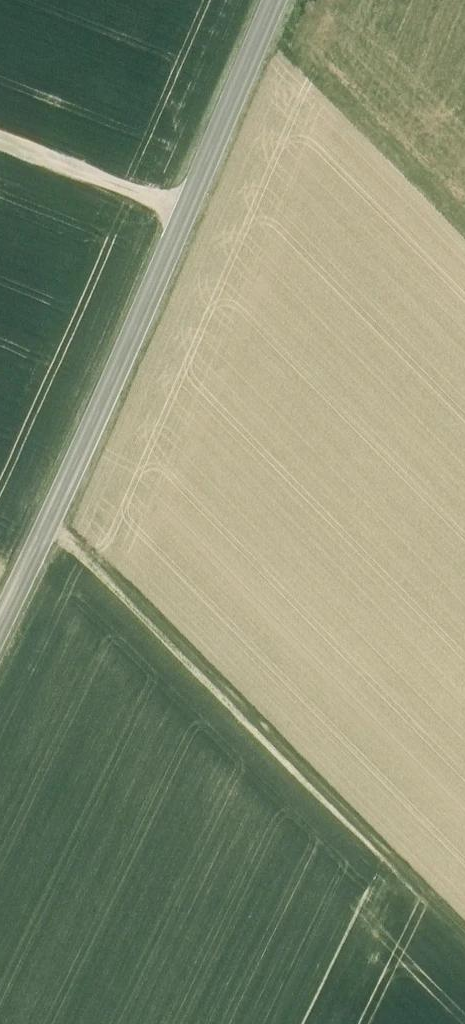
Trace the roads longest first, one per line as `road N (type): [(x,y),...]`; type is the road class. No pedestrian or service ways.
road 1 (tertiary): [(0,629),(277,0)]
road 2 (track): [(45,532),(249,723),(464,946)]
road 3 (track): [(185,217),(0,147)]

